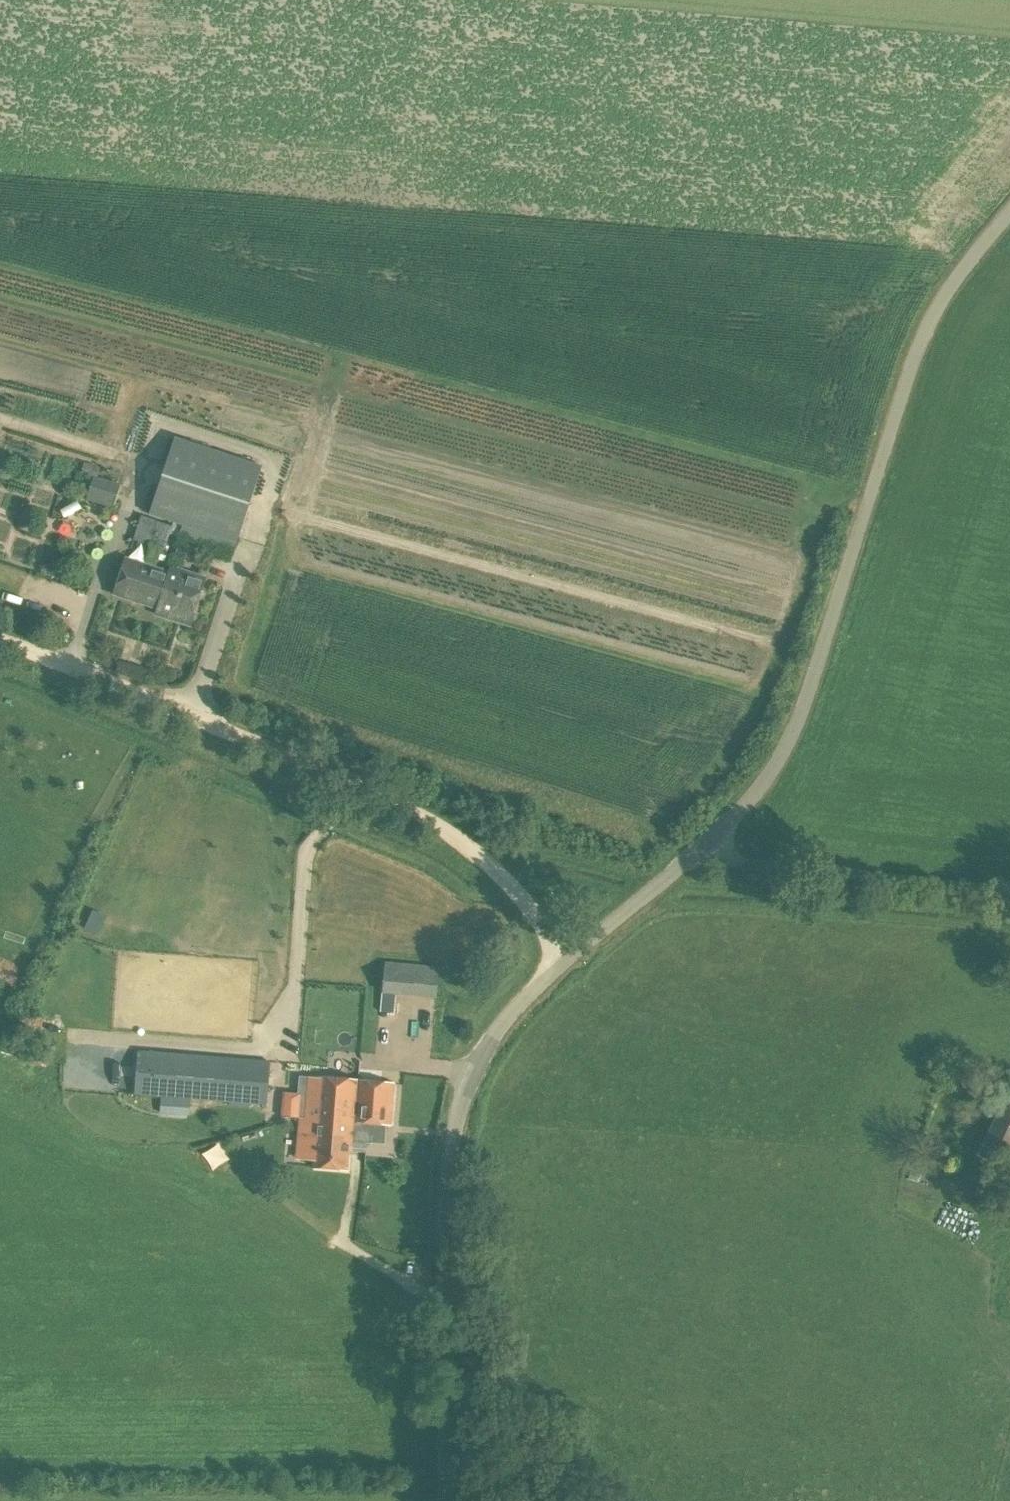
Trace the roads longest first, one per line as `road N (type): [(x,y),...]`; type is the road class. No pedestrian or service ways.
road 1 (unclassified): [(451,1500),(450,1147),(471,1071),(515,1003),(702,848),(785,746),(809,693),(913,354),(949,283),(1009,210)]
road 2 (track): [(569,958),(524,900),(444,832),(389,799),(0,640)]

